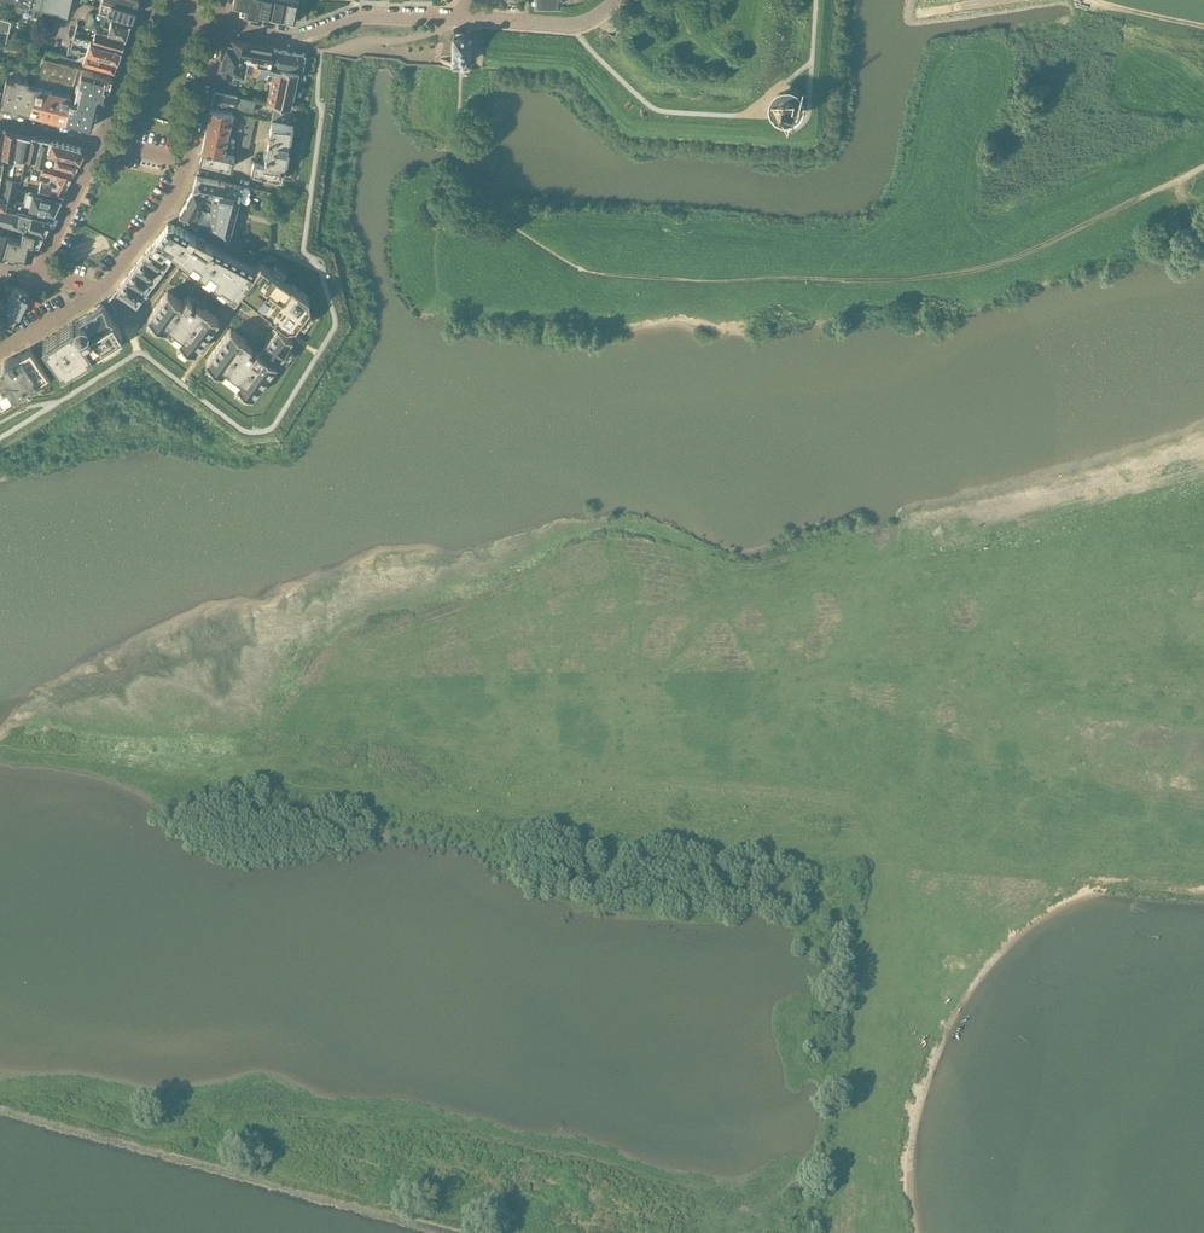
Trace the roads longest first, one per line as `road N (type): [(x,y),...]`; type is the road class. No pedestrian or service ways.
road 1 (track): [(1166,184),(1004,256),(889,274),(622,273),(597,270),(515,227)]
road 2 (residential): [(218,21),(299,36),(359,16),(464,17)]
road 3 (unclassified): [(464,17),(569,26),(615,0)]
road 4 (residential): [(187,162),(218,21)]
road 5 (residential): [(99,144),(38,273)]
road 6 (residential): [(146,10),(99,144)]
road 7 (residential): [(0,353),(101,287)]

